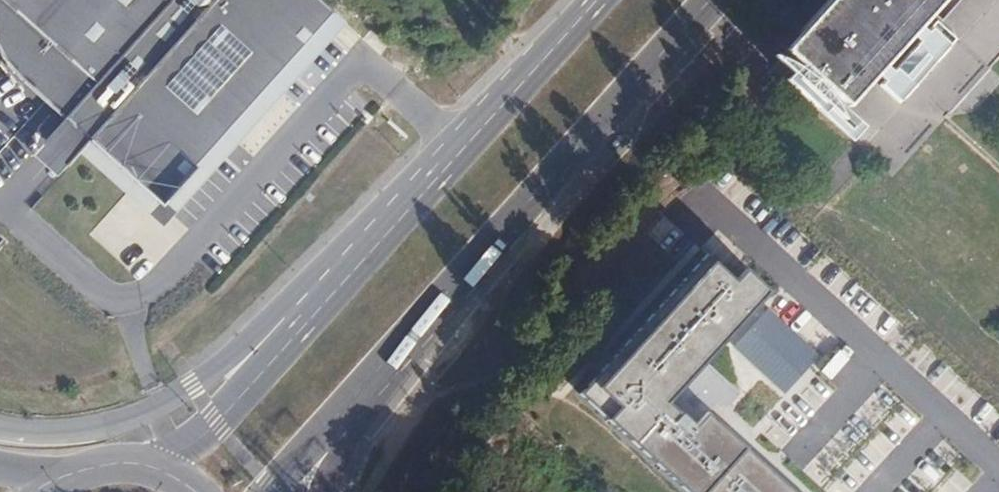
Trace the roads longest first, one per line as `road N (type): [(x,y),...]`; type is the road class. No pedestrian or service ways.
road 1 (primary): [(378,370),(712,0)]
road 2 (motorway): [(401,206),(197,386),(84,431),(0,429)]
road 3 (primary): [(401,206),(218,420),(152,466)]
road 4 (primary): [(592,0),(401,206)]
road 5 (primary): [(268,491),(378,370)]
road 6 (motorway): [(324,491),(378,370)]

